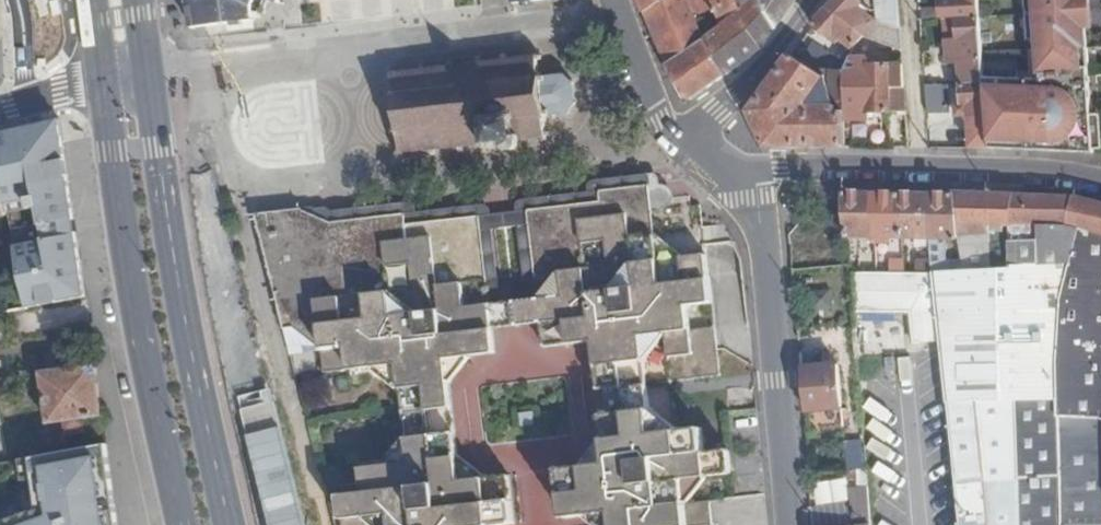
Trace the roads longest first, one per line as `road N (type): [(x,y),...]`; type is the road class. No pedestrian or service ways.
road 1 (primary): [(229,524),(178,284),(144,64)]
road 2 (primary): [(101,68),(138,328),(181,524)]
road 3 (residential): [(791,524),(758,201),(741,167)]
road 4 (residential): [(618,0),(663,114),(704,152),(741,167)]
road 5 (residential): [(921,168),(741,167)]
road 6 (residential): [(1100,181),(921,168)]
road 7 (residential): [(921,168),(907,0)]
road 8 (residential): [(733,97),(811,0)]

